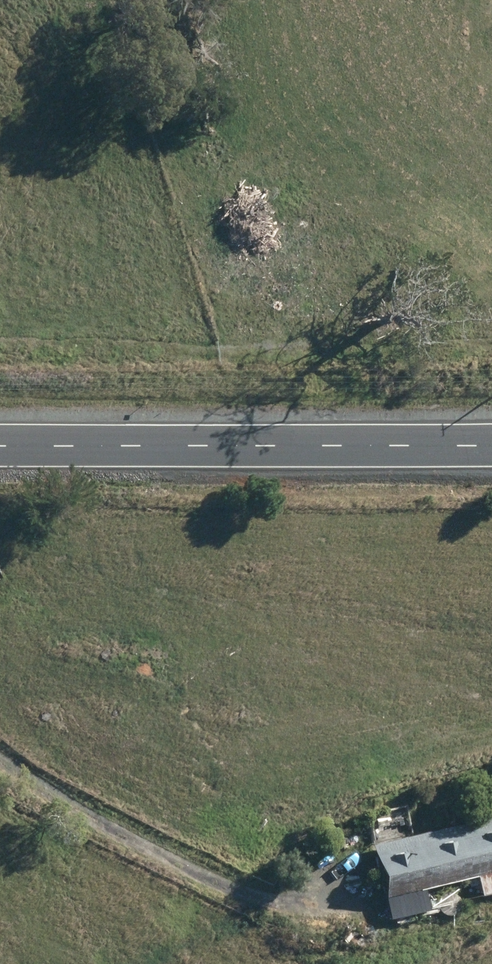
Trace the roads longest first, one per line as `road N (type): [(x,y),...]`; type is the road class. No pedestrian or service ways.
road 1 (track): [(0,759),(55,803),(196,873),(275,902),(353,891)]
road 2 (tertiary): [(131,447),(491,579)]
road 3 (tertiary): [(131,447),(491,441)]
road 4 (tertiary): [(0,446),(131,447)]

